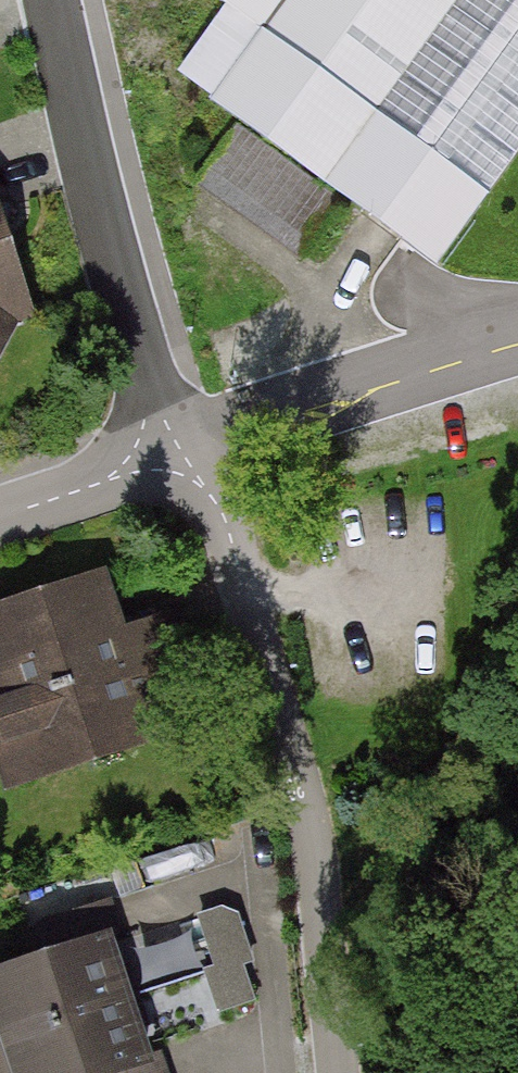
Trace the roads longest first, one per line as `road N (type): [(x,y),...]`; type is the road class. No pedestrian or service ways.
road 1 (residential): [(154,452),(210,493),(229,529),(312,826),(341,1072)]
road 2 (residential): [(154,452),(151,385),(54,0)]
road 3 (residential): [(0,516),(99,484),(154,452)]

